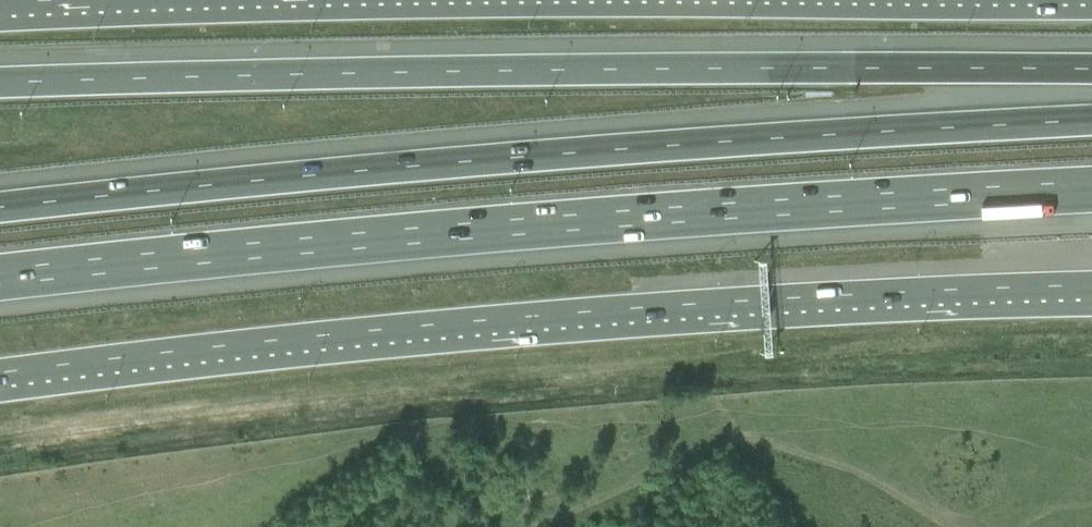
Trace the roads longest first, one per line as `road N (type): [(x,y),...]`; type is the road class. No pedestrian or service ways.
road 1 (trunk): [(0,376),(229,346),(633,312),(1091,288)]
road 2 (motorway): [(1091,120),(631,145),(0,203)]
road 3 (motorway): [(0,275),(636,220),(1091,195)]
road 4 (motorway): [(1091,84),(860,71),(0,86)]
road 5 (trunk): [(137,0),(0,6)]

